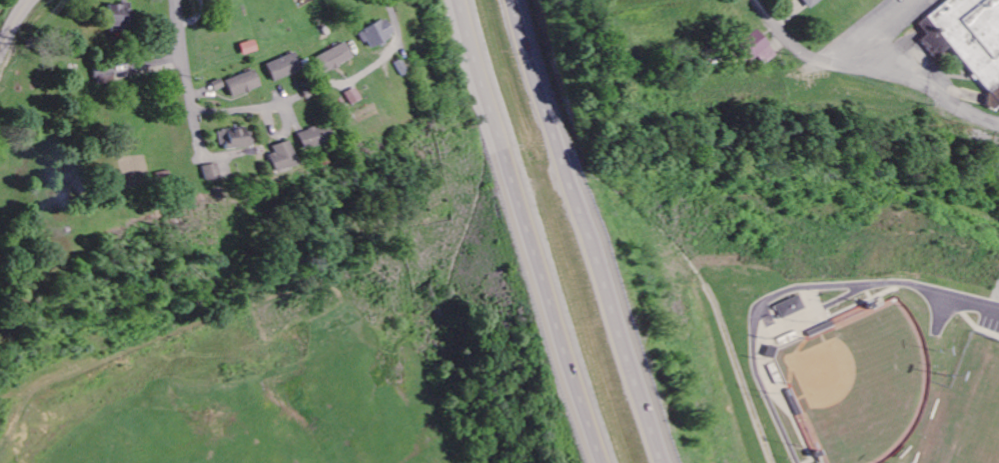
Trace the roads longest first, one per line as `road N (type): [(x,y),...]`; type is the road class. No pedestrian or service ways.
road 1 (motorway): [(655,462),(513,0)]
road 2 (motorway): [(468,0),(607,462)]
road 3 (residential): [(998,119),(908,79),(804,59),(751,0)]
road 4 (residential): [(177,0),(190,104),(220,111)]

